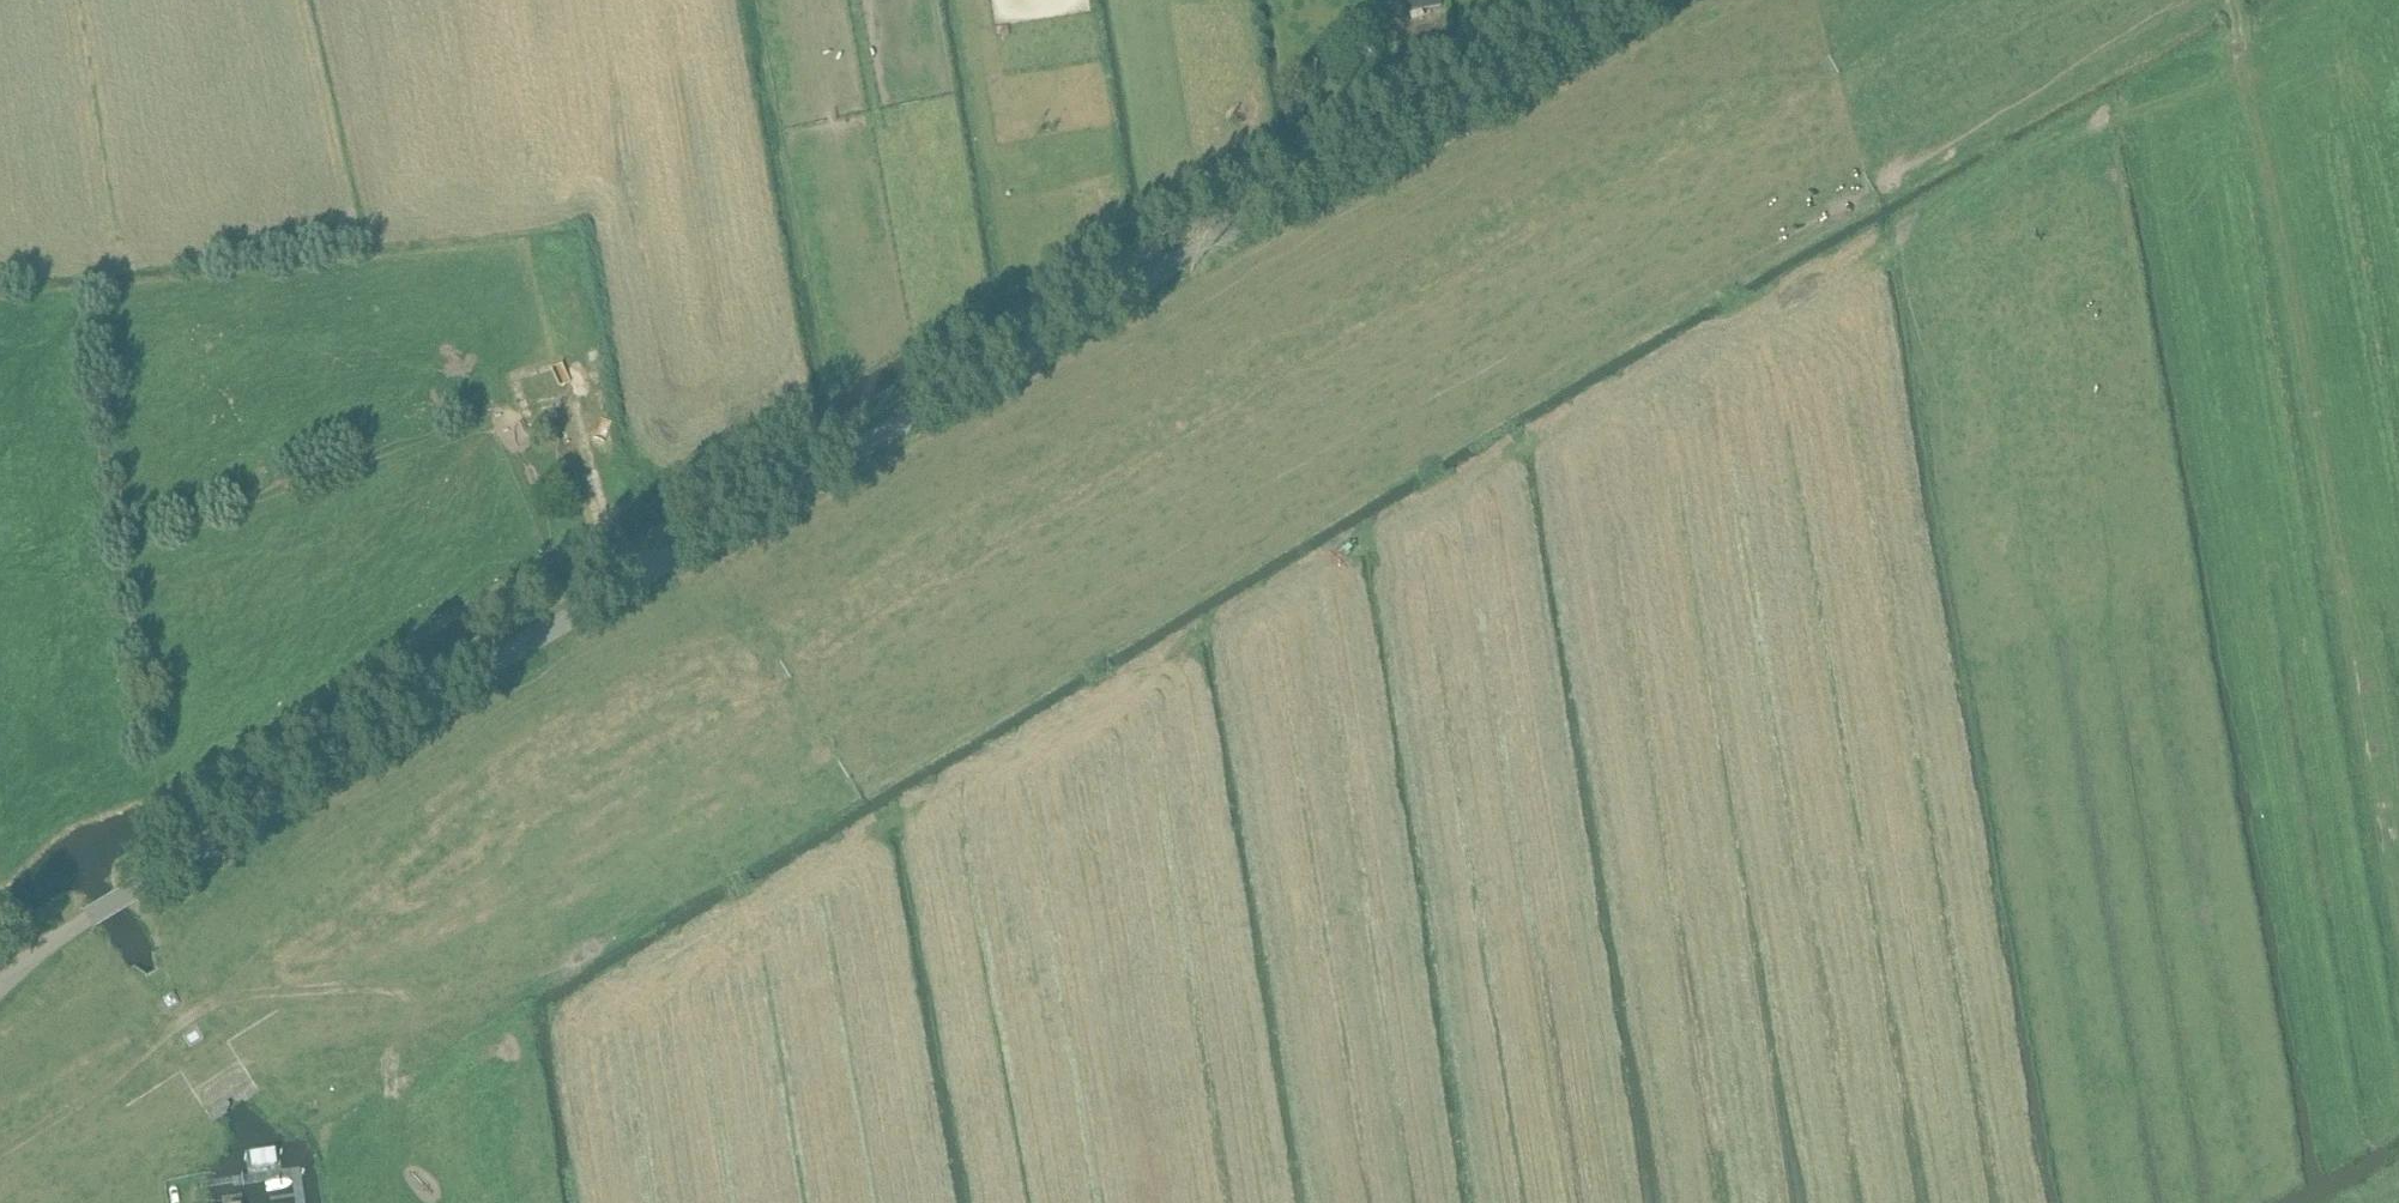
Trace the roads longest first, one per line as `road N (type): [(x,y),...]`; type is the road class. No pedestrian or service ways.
road 1 (unclassified): [(4,972),(754,511),(1653,0)]

